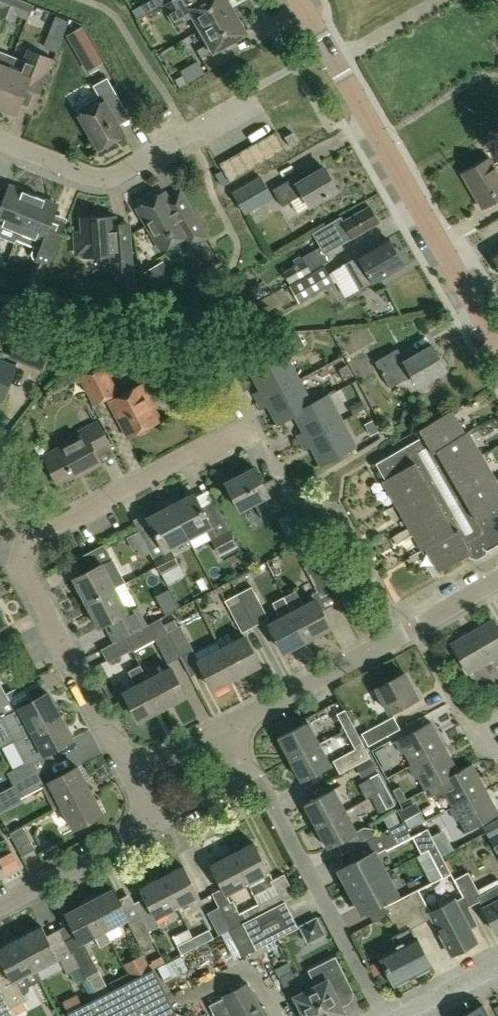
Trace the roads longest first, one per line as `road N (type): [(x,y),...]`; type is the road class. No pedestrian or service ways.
road 1 (tertiary): [(497,346),(302,0)]
road 2 (residential): [(386,1015),(252,770)]
road 3 (residential): [(252,97),(106,175),(0,142)]
road 4 (residential): [(134,775),(28,581),(37,540)]
road 5 (residential): [(37,540),(256,424)]
road 6 (residential): [(227,724),(410,626)]
road 7 (residential): [(0,906),(159,820)]
road 8 (residential): [(497,748),(483,751),(410,626)]

